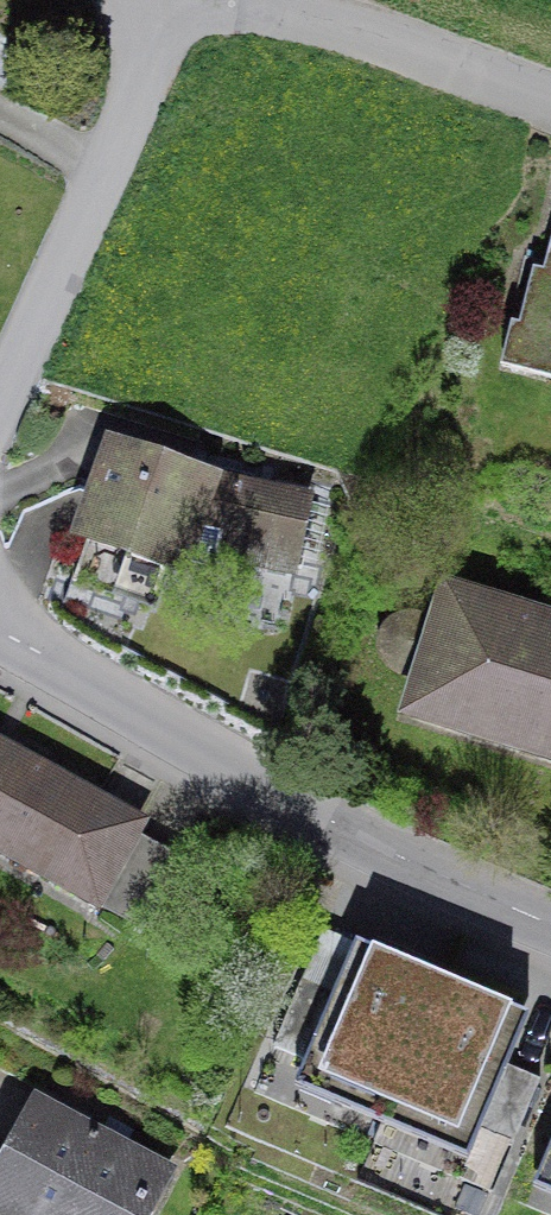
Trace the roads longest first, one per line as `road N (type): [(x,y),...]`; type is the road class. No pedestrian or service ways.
road 1 (residential): [(0,634),(372,841),(550,922)]
road 2 (residential): [(0,407),(132,105),(167,0)]
road 3 (residential): [(550,99),(231,0)]

